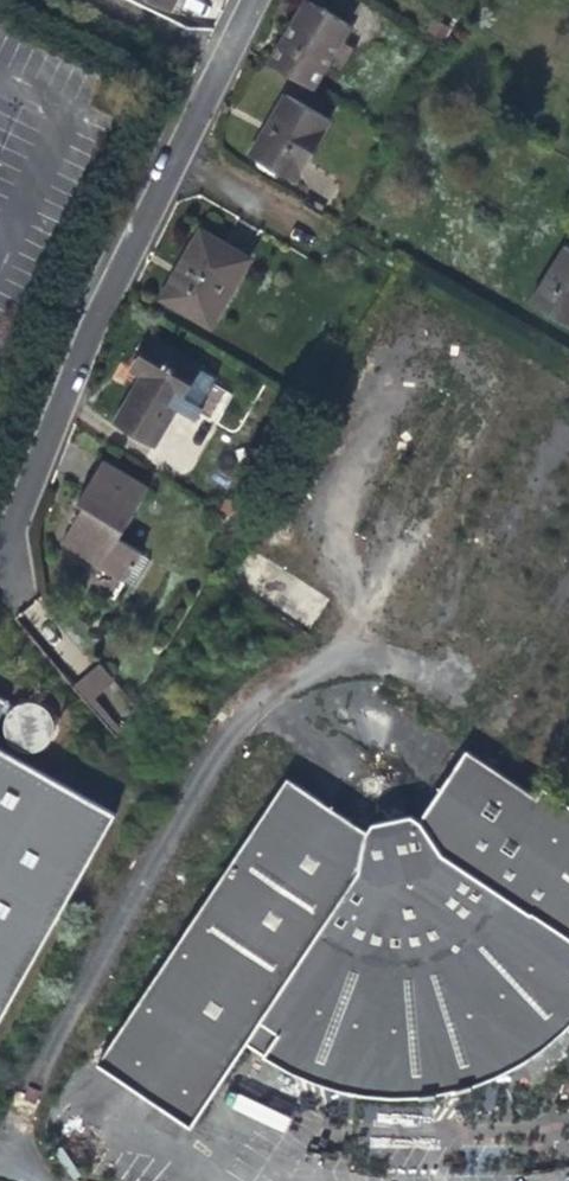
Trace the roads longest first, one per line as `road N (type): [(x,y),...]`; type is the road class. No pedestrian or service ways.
road 1 (residential): [(0,522),(79,330),(242,0)]

